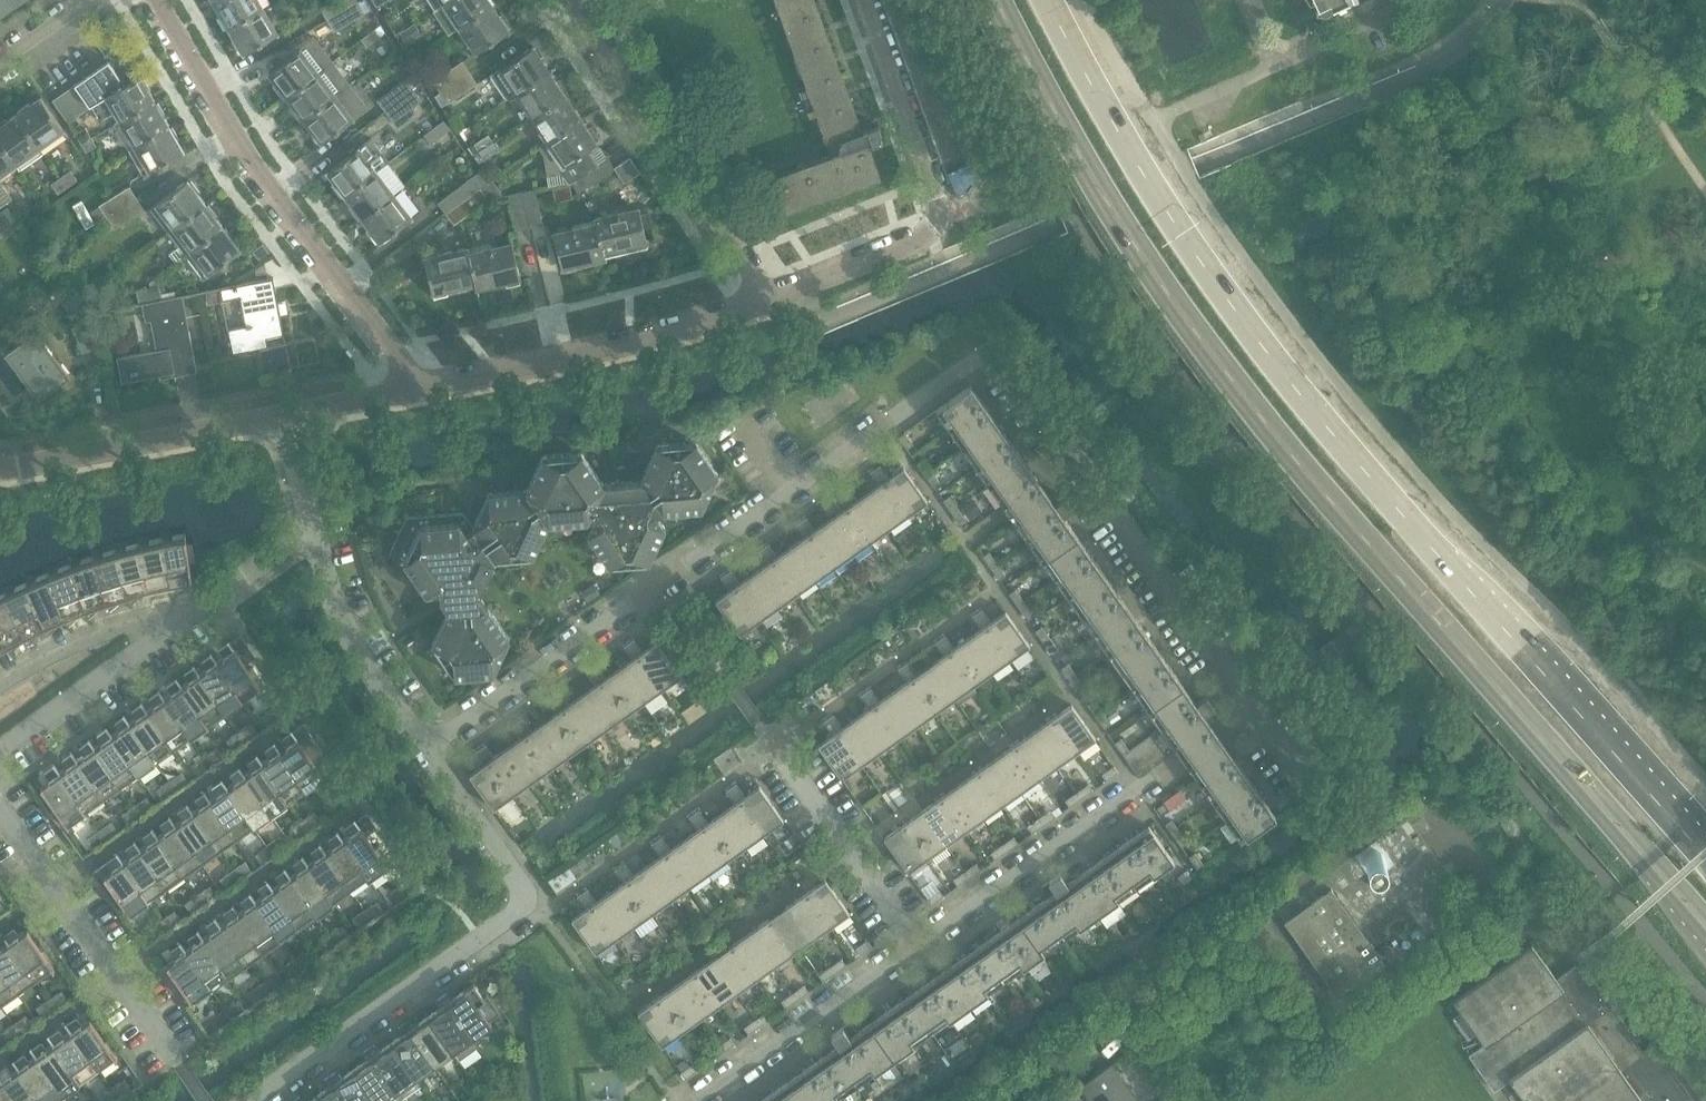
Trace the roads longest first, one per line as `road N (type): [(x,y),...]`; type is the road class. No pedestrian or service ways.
road 1 (primary): [(1000,0),(1166,292),(1266,422),(1705,927)]
road 2 (residential): [(426,746),(828,475),(879,425),(993,347),(1255,705)]
road 3 (primary): [(1705,853),(1299,391),(1121,134),(1052,0)]
road 4 (residential): [(249,1100),(480,944),(525,903),(426,746)]
road 5 (residential): [(417,386),(248,145),(162,0)]
road 6 (residential): [(767,296),(932,242),(948,219),(867,0)]
road 7 (residential): [(917,943),(1255,705)]
road 8 (residential): [(417,386),(767,296)]
road 9 (residential): [(767,296),(564,0)]
road 10 (residential): [(182,1061),(0,798)]
road 11 (residential): [(0,459),(276,415)]
road 12 (residential): [(698,1100),(917,943)]
road 13 (residential): [(426,746),(353,647),(313,527)]
road 14 (residential): [(917,943),(774,742)]
road 15 (residential): [(1191,106),(1411,0)]
road 16 (residential): [(0,746),(180,621)]
road 17 (residential): [(0,680),(66,641),(135,619),(180,621)]
road 18 (residential): [(180,621),(313,527)]
road 19 (residential): [(996,1100),(1118,1018)]
road 20 (residential): [(276,415),(417,386)]

